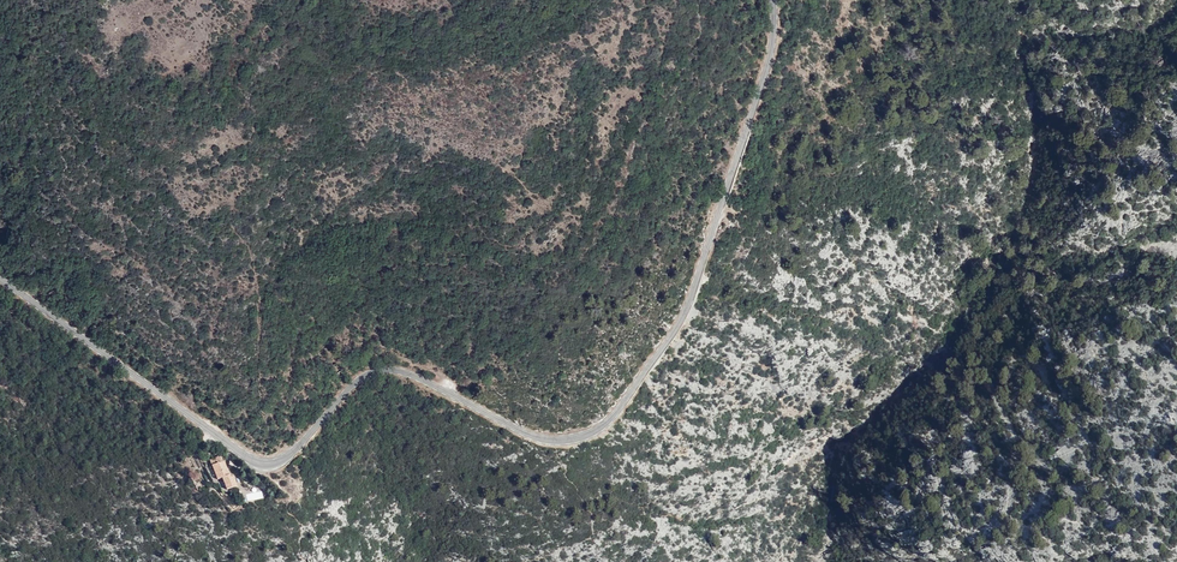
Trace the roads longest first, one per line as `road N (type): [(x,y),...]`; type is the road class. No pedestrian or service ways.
road 1 (tertiary): [(0,278),(262,464),(294,452),(364,376),(384,369),(408,373),(529,435),(553,441),(586,435),(610,420),(687,307),(771,54),(772,0)]

